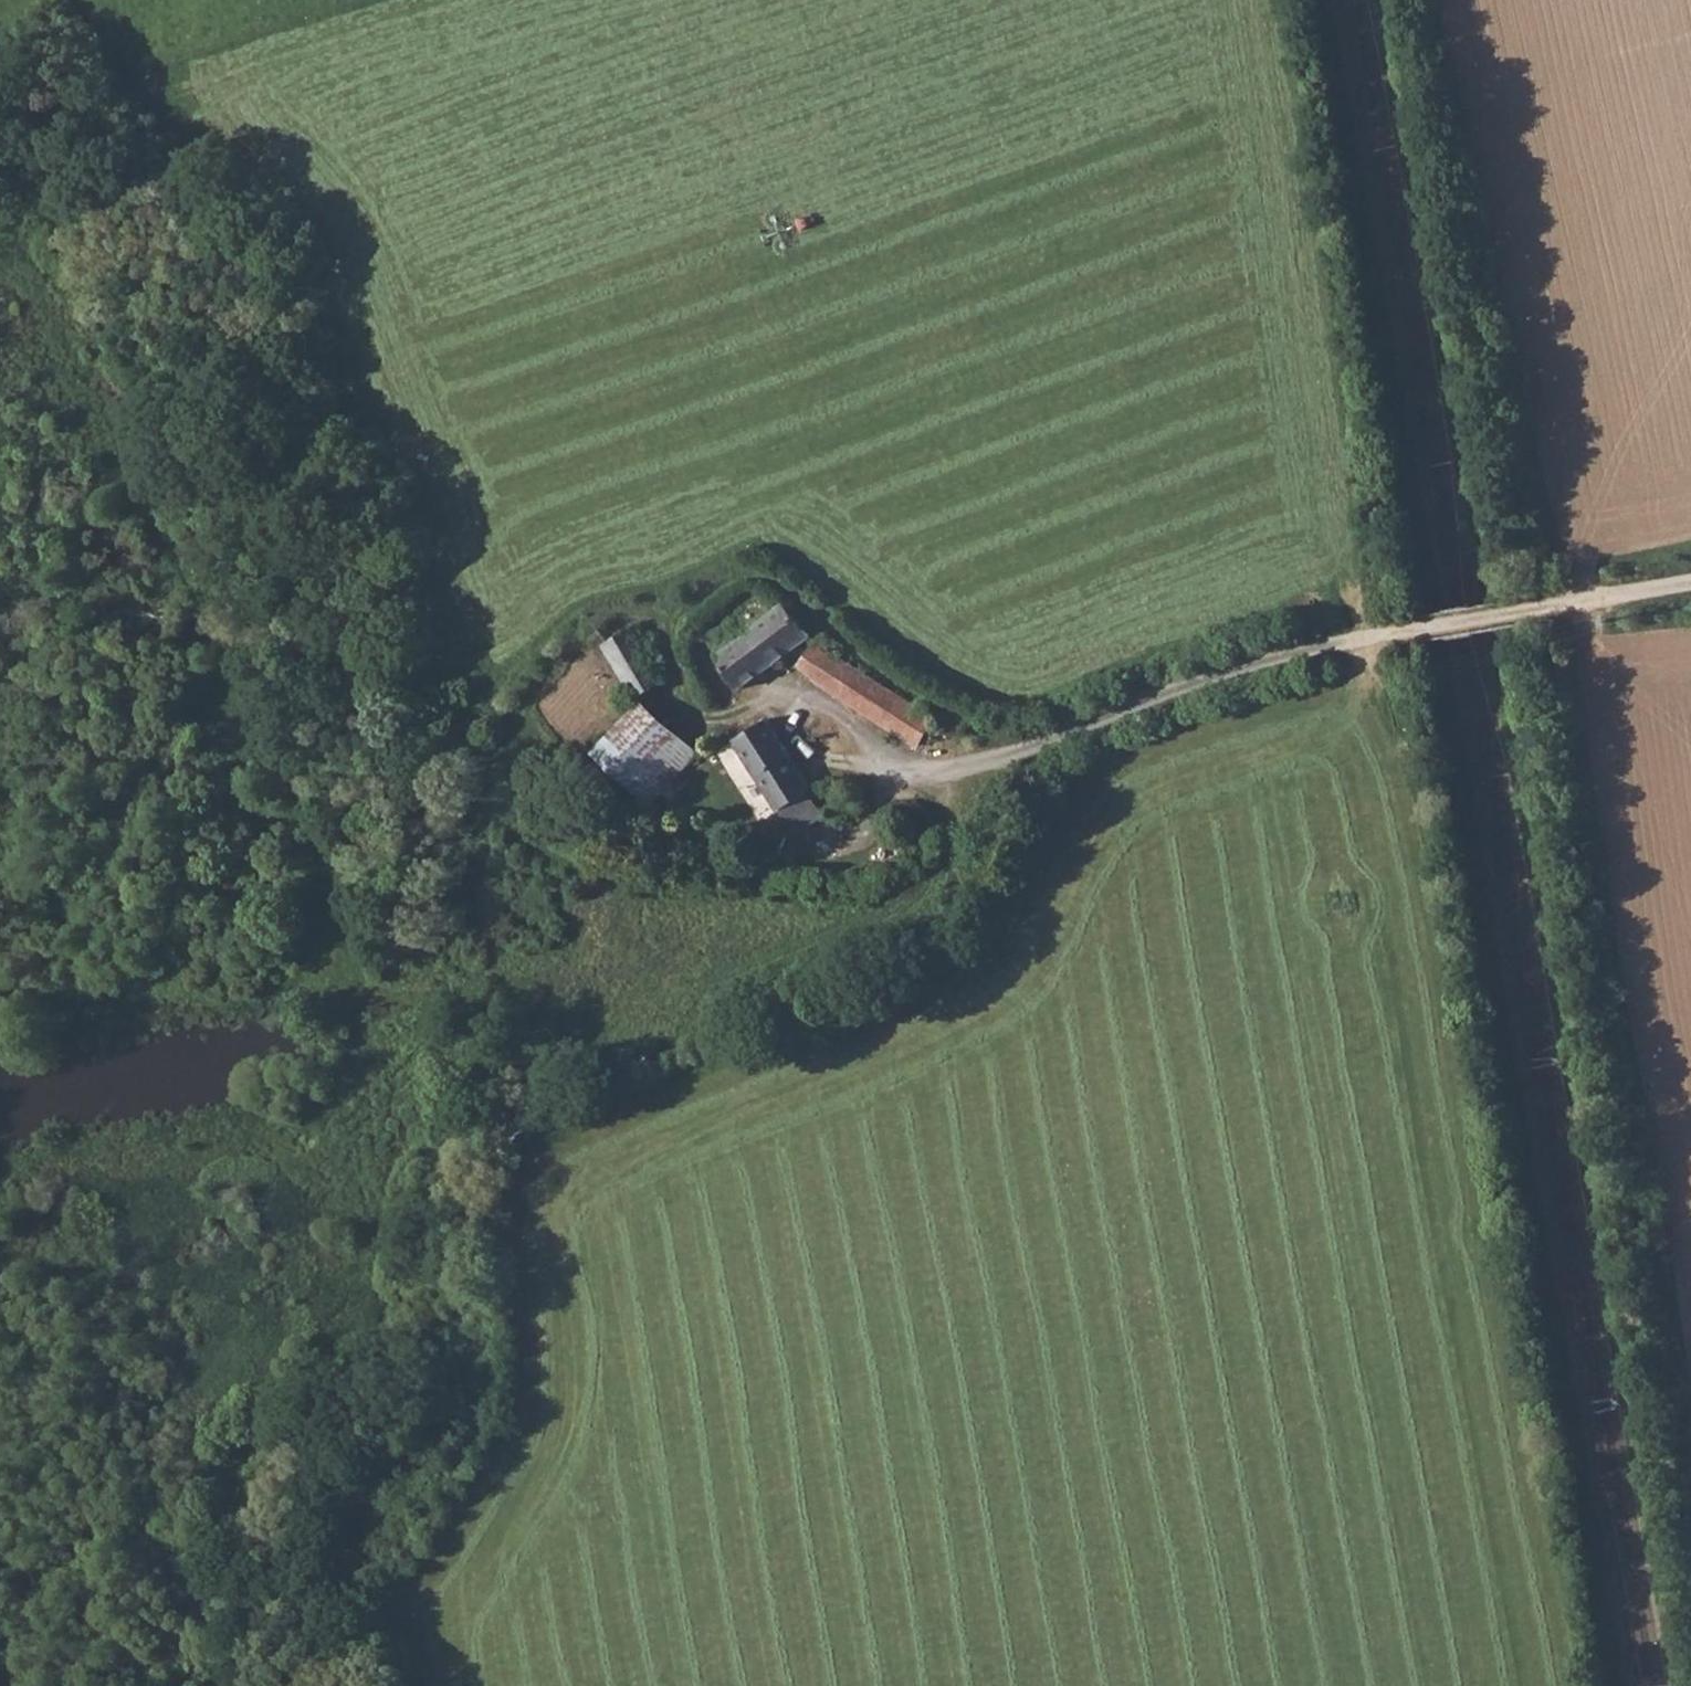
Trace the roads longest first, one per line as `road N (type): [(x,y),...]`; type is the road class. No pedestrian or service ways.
road 1 (unclassified): [(1690,581),(1417,626),(1234,668),(1015,753),(957,763),(893,764),(851,750),(785,694)]

